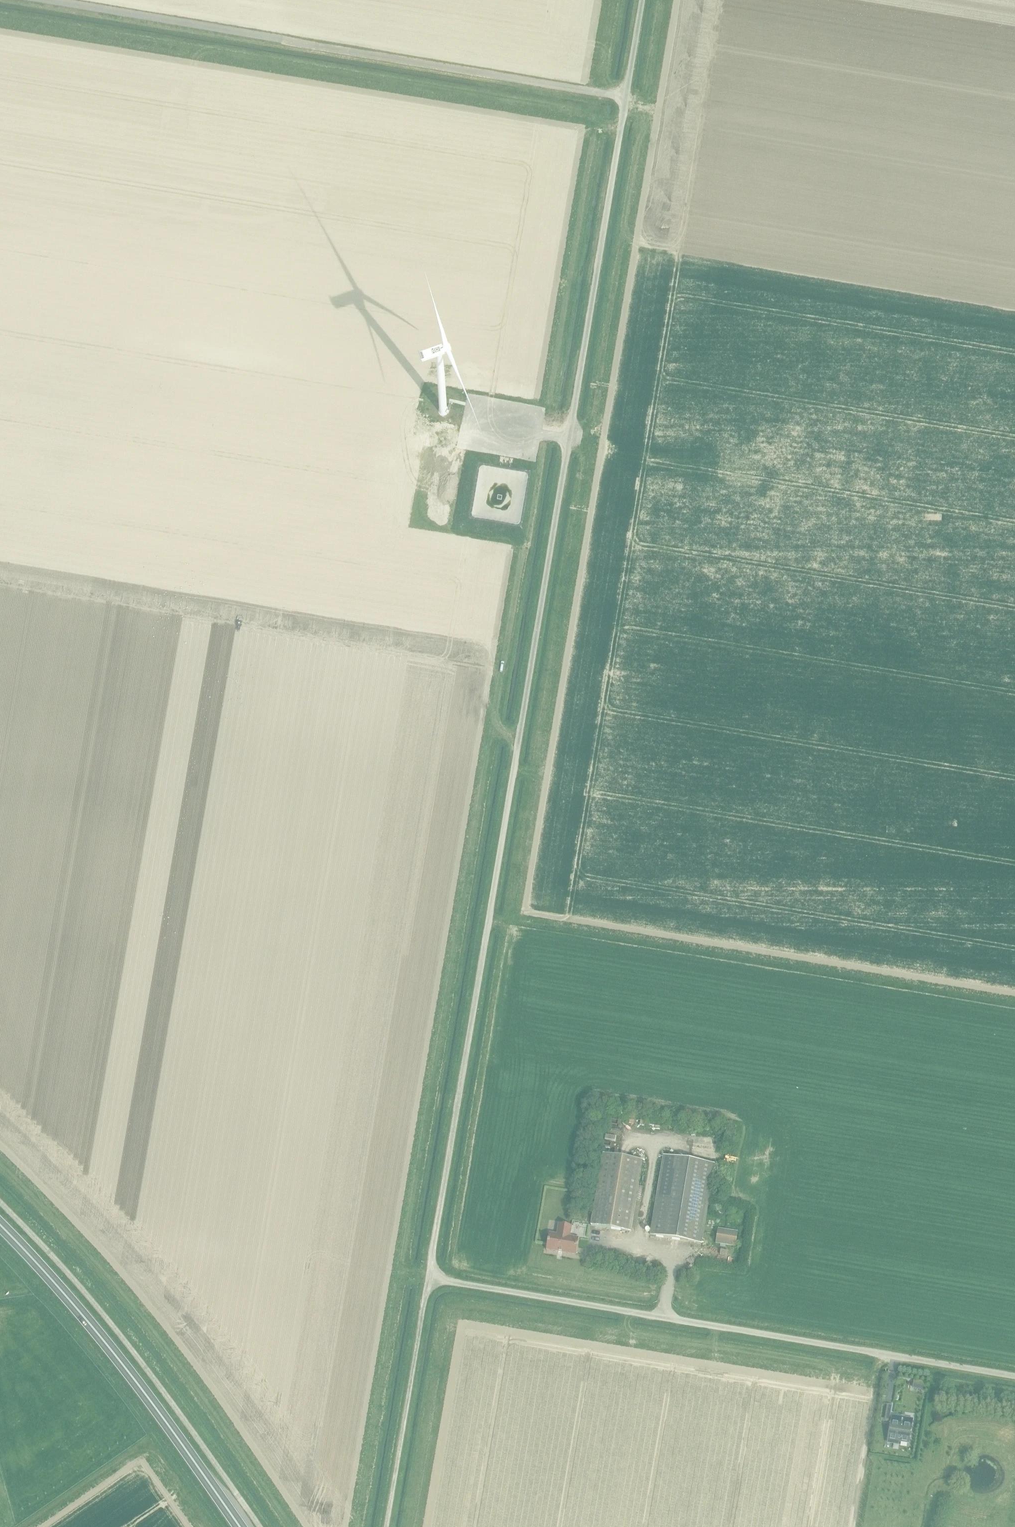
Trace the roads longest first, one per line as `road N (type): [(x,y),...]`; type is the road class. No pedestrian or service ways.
road 1 (unclassified): [(429,1276),(643,0)]
road 2 (unclassified): [(429,1276),(1014,1378)]
road 3 (trunk): [(0,1225),(145,1395),(239,1526)]
road 4 (unclassified): [(385,1526),(429,1276)]

